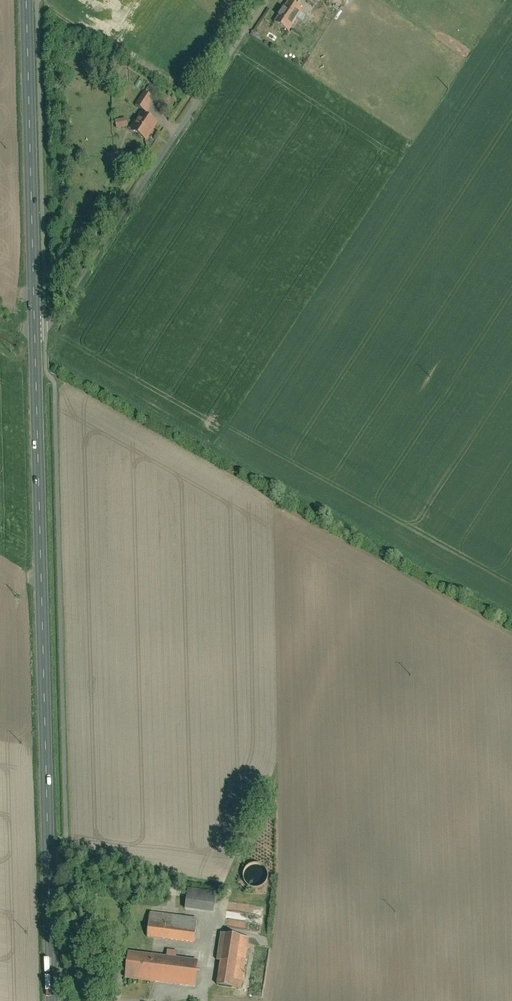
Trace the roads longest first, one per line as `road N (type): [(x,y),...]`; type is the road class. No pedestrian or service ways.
road 1 (tertiary): [(35,330),(53,1000)]
road 2 (residential): [(35,330),(47,329),(264,0)]
road 3 (tertiary): [(26,0),(35,330)]

